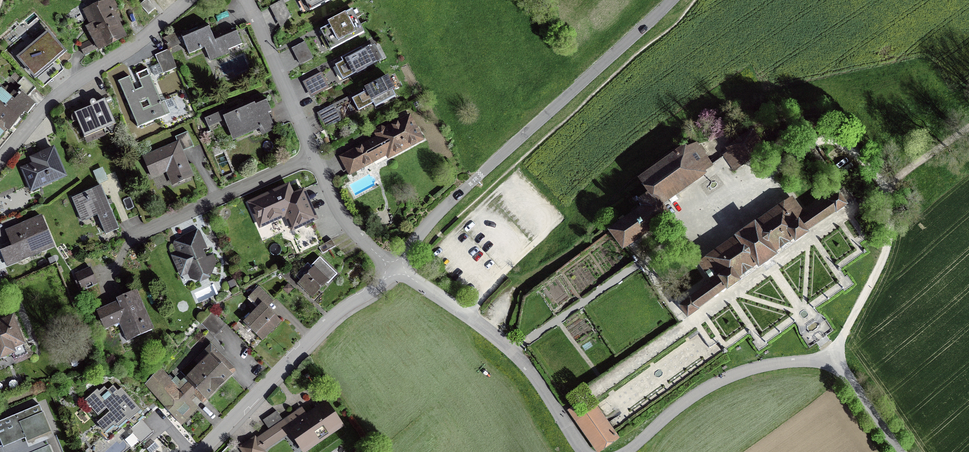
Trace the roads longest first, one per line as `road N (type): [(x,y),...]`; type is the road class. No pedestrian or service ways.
road 1 (tertiary): [(669,0),(443,209),(395,268)]
road 2 (residential): [(621,451),(717,381),(756,366),(832,357),(898,451)]
road 3 (residential): [(395,268),(514,351),(587,451)]
road 4 (tertiary): [(395,268),(200,451)]
road 5 (residential): [(184,0),(66,89),(0,160)]
road 6 (residential): [(126,241),(314,156)]
road 7 (residential): [(245,0),(314,156)]
road 8 (residential): [(314,156),(342,217),(395,268)]

